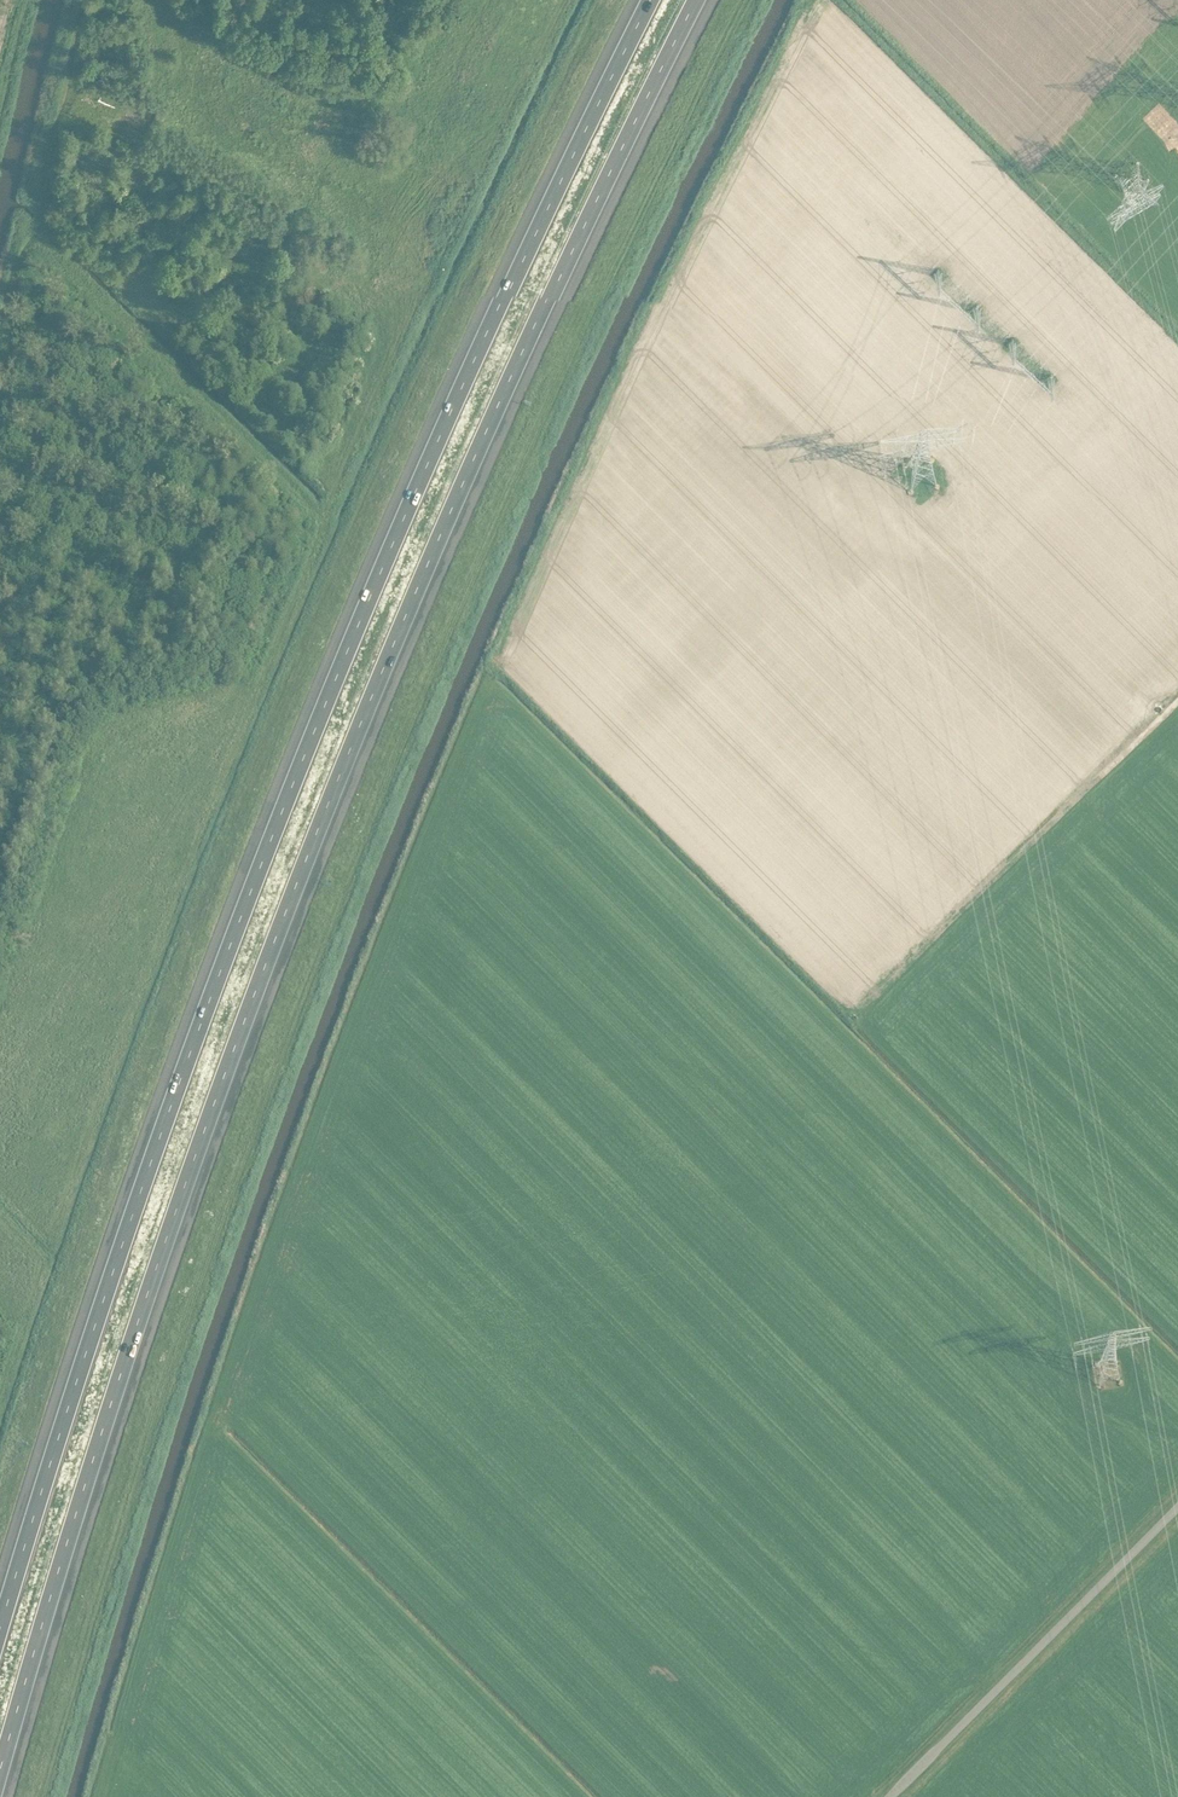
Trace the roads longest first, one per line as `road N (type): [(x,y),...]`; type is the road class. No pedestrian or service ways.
road 1 (motorway): [(0,1785),(194,1168),(341,781),(550,301),(697,0)]
road 2 (motorway): [(643,0),(473,351),(292,767),(118,1236),(0,1617)]
road 3 (unclassified): [(1177,1506),(886,1796)]

